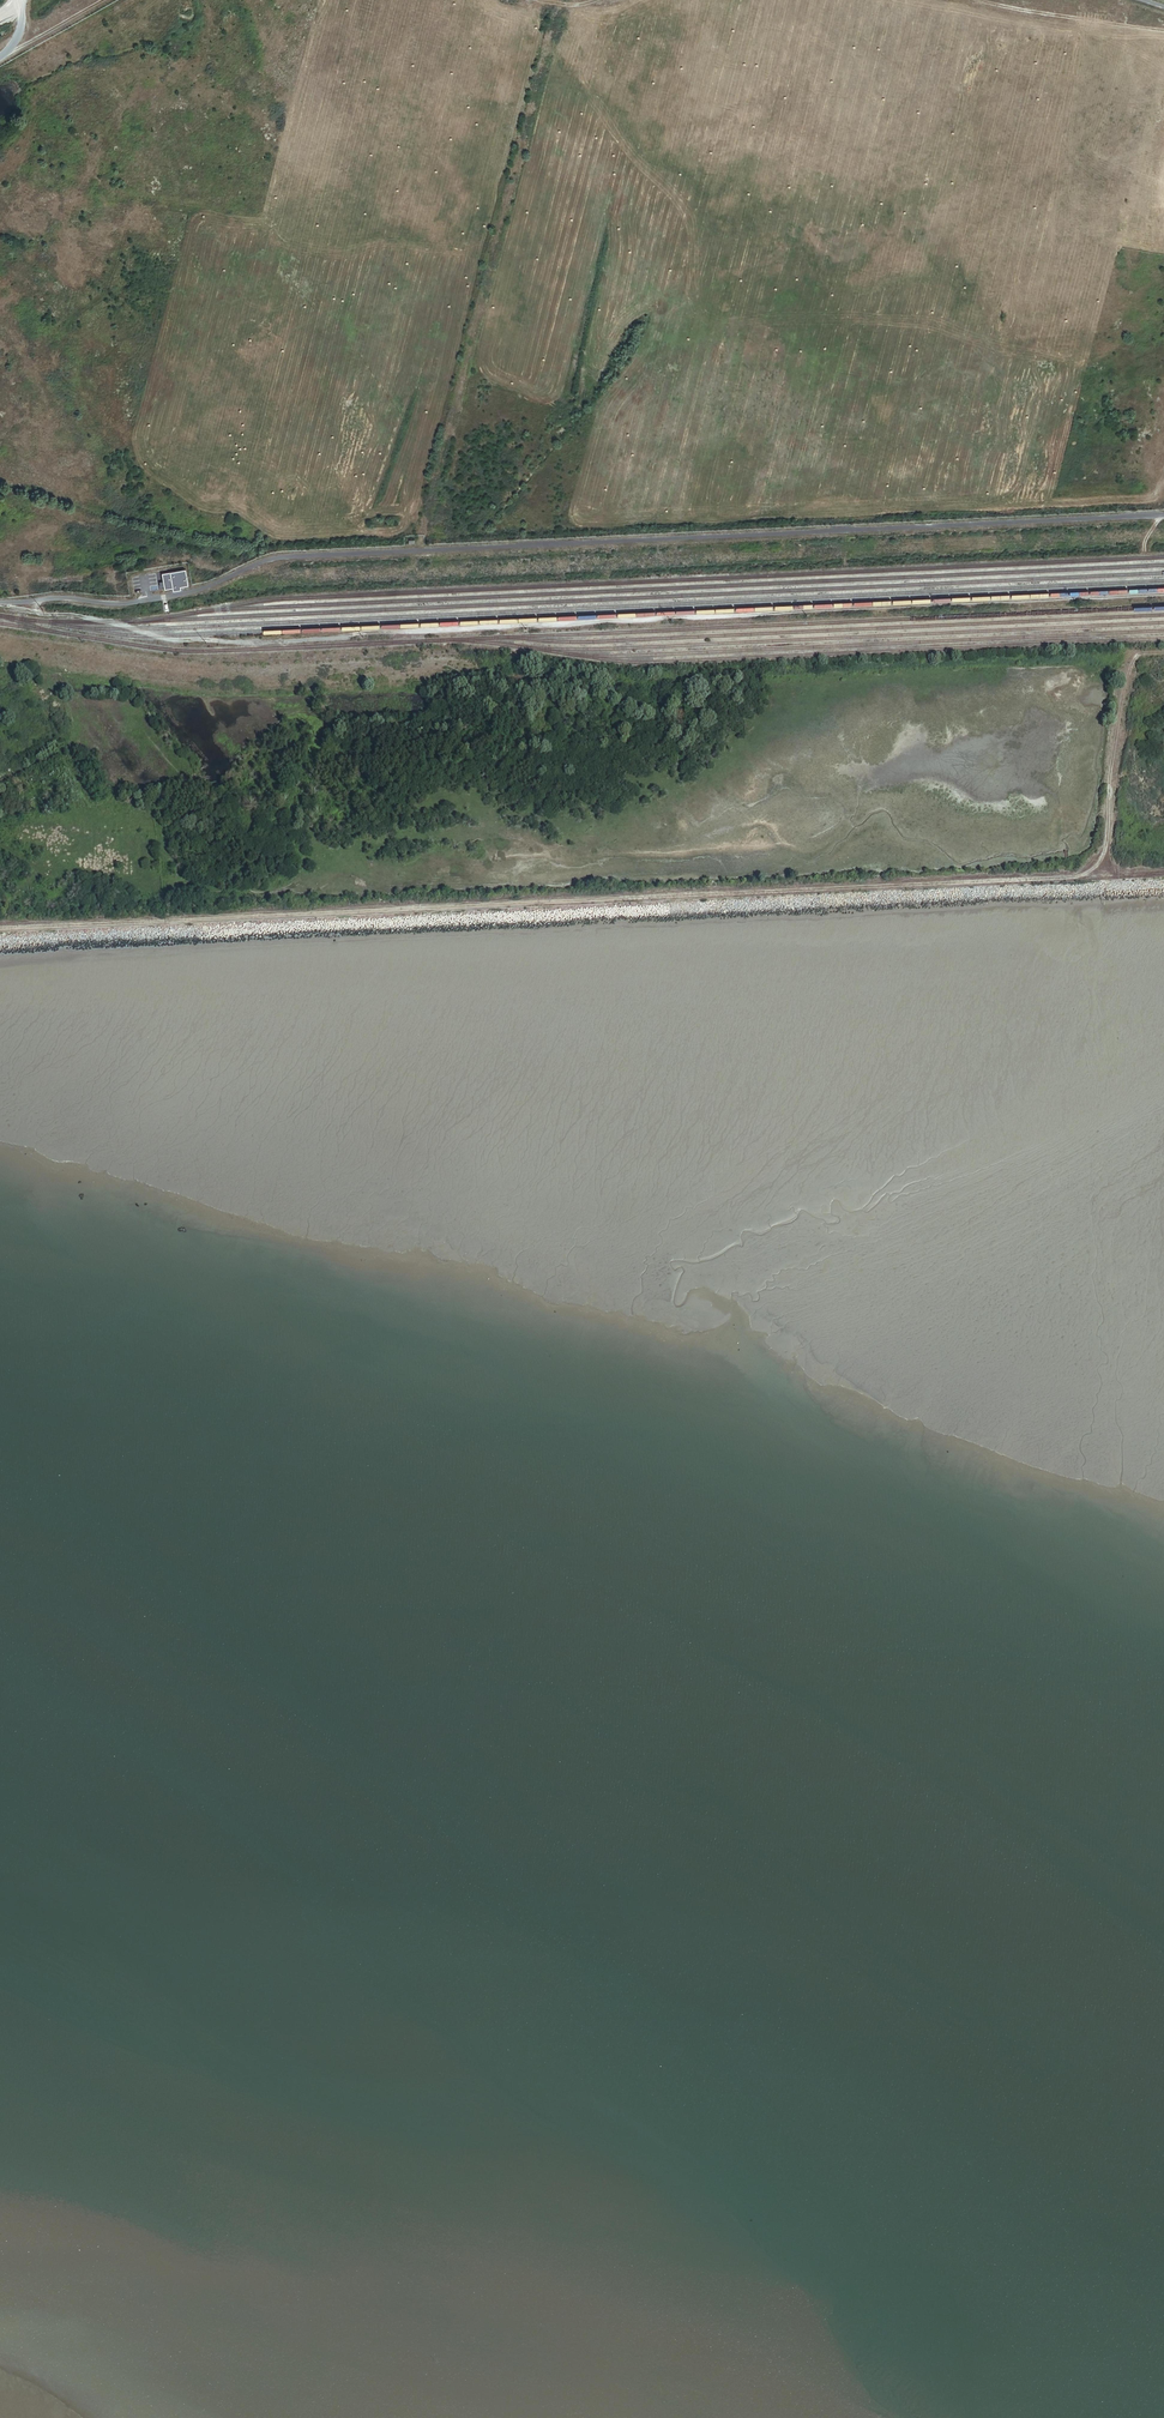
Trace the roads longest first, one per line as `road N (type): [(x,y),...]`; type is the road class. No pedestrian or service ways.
road 1 (track): [(1163,874),(0,927)]
road 2 (track): [(1075,878),(1104,851),(1123,689),(1135,658),(1163,652)]

